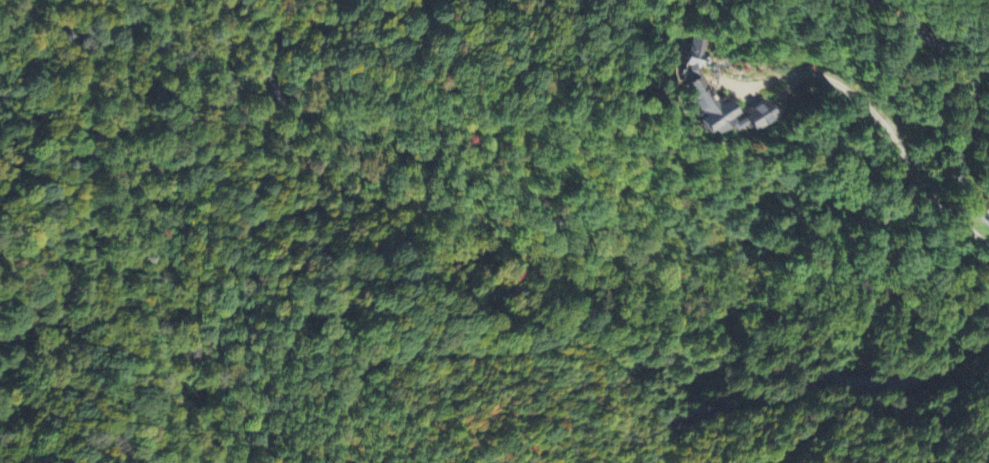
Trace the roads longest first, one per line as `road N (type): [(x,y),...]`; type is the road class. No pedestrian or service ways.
road 1 (residential): [(925,379),(829,381),(769,405),(670,422),(623,369),(559,344),(383,355),(348,375),(341,462)]
road 2 (residential): [(279,0),(259,35),(264,77),(343,176),(330,201),(246,216),(224,236),(224,295),(249,373),(257,462)]
road 3 (residential): [(869,0),(964,69),(969,88),(958,180),(988,219)]

